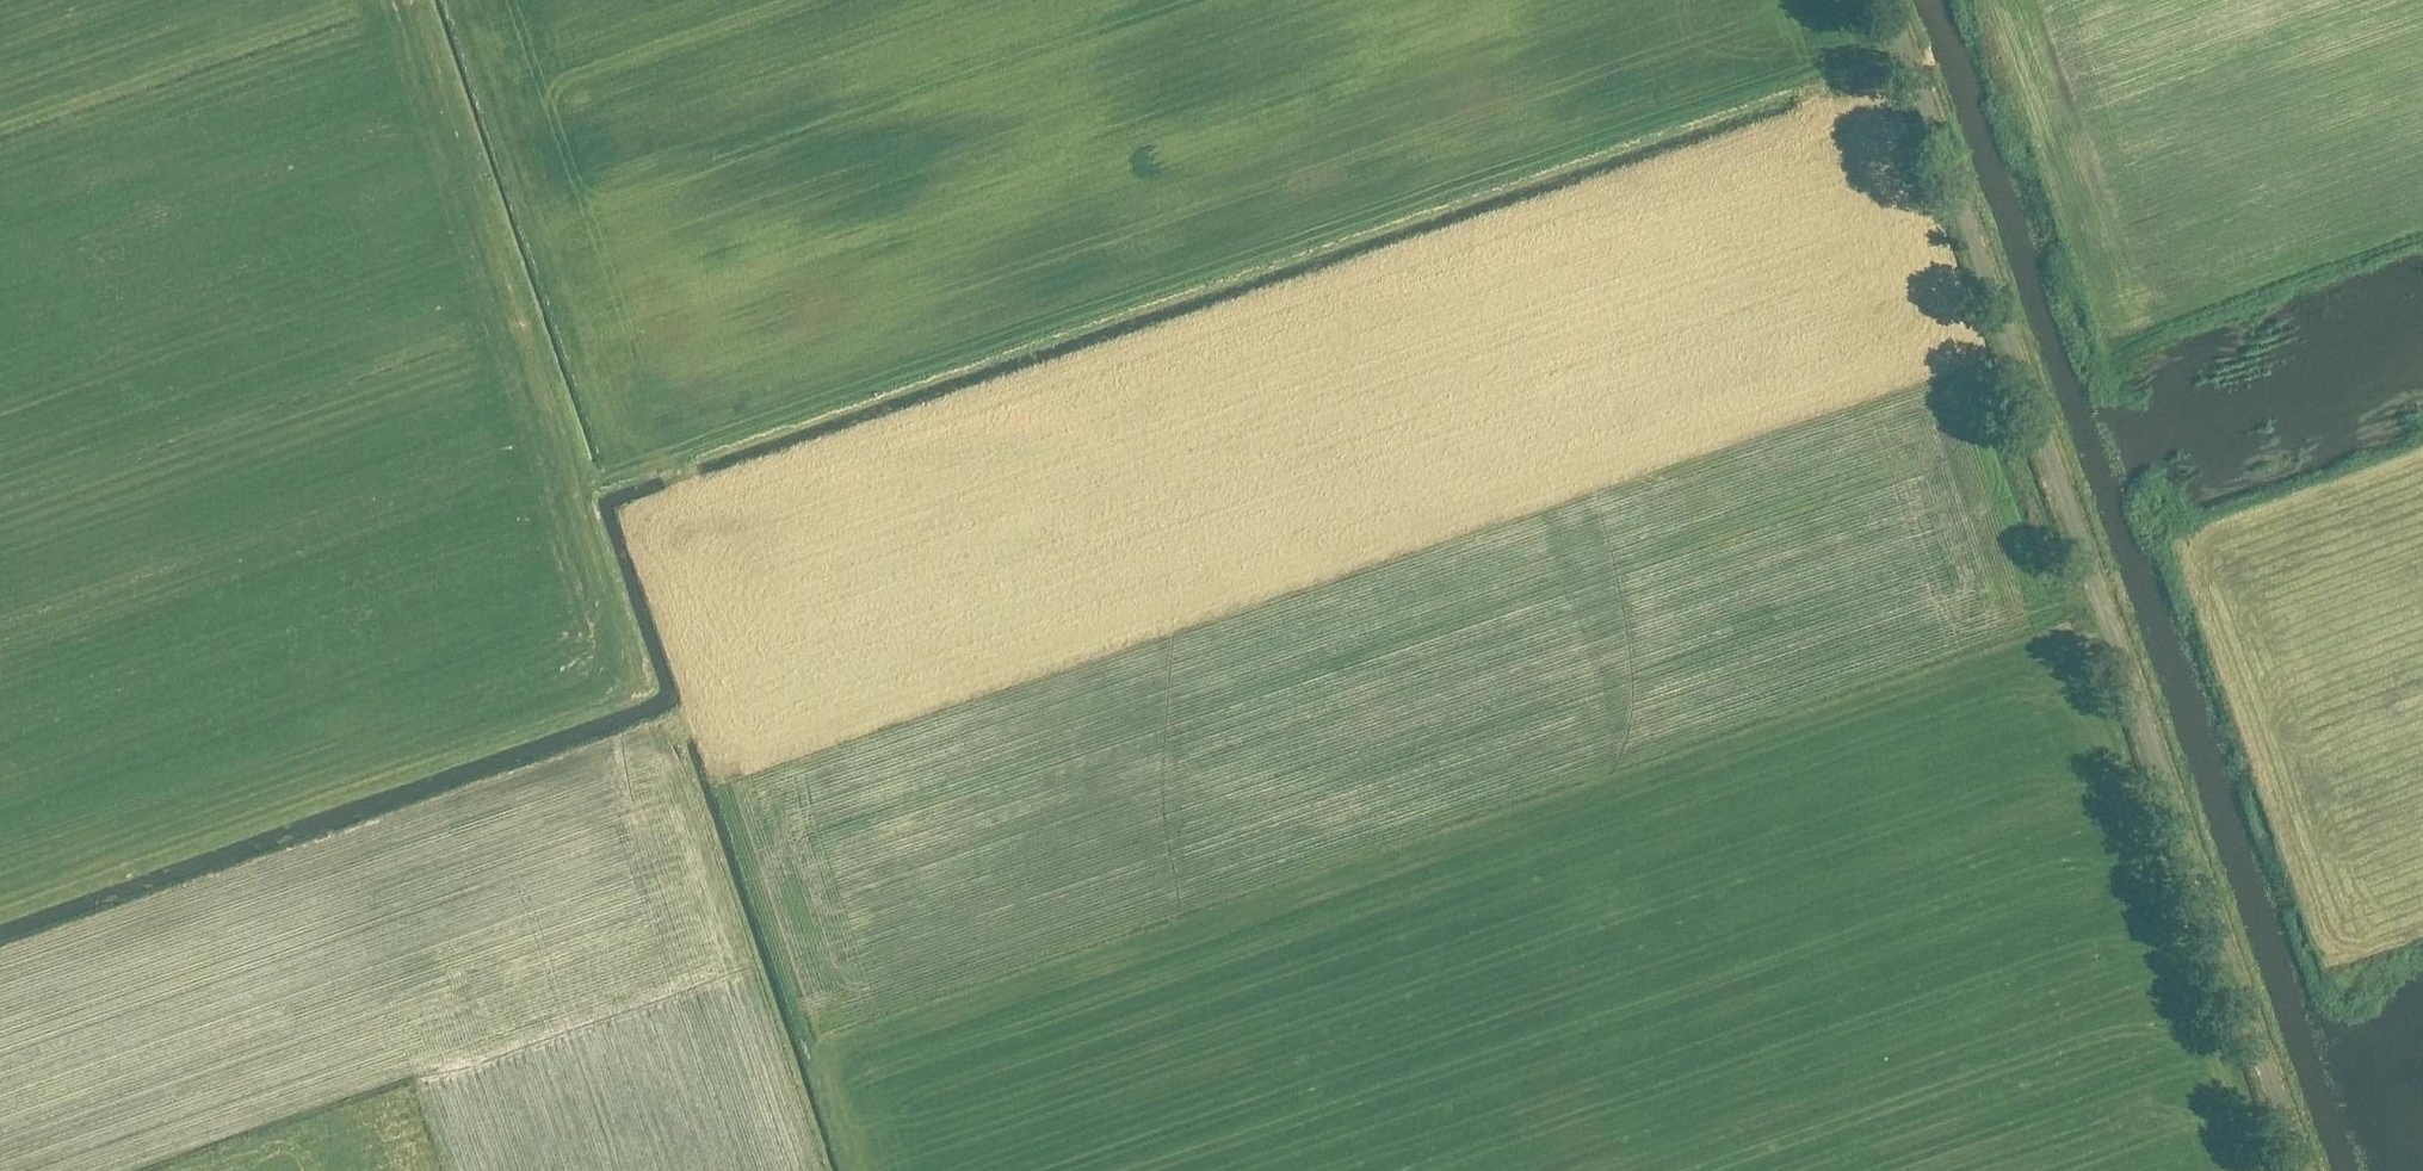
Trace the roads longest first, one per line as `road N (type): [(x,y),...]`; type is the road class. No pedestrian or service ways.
road 1 (unclassified): [(2299,1170),(1884,0)]

